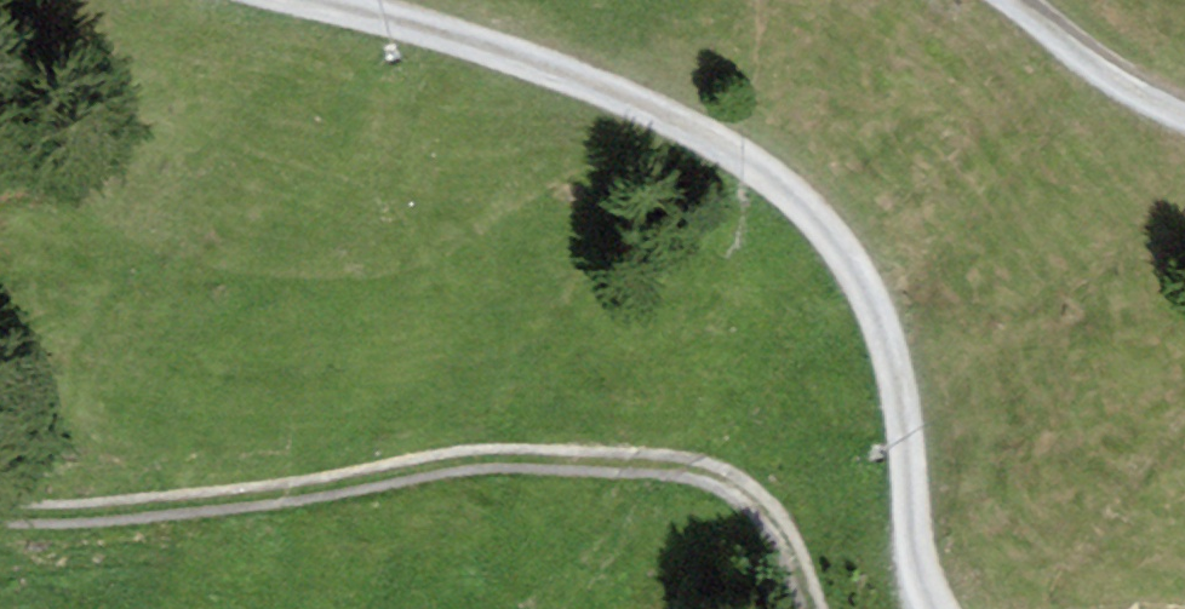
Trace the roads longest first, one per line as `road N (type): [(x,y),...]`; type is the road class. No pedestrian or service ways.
road 1 (track): [(328,0),(537,59),(690,126),(778,179),(847,254),(896,355),(916,573),(934,608)]
road 2 (track): [(816,608),(792,543),(755,498),(711,474),(655,462),(490,457),(161,508),(0,515)]
road 3 (track): [(1184,111),(1088,59),(1016,0)]

